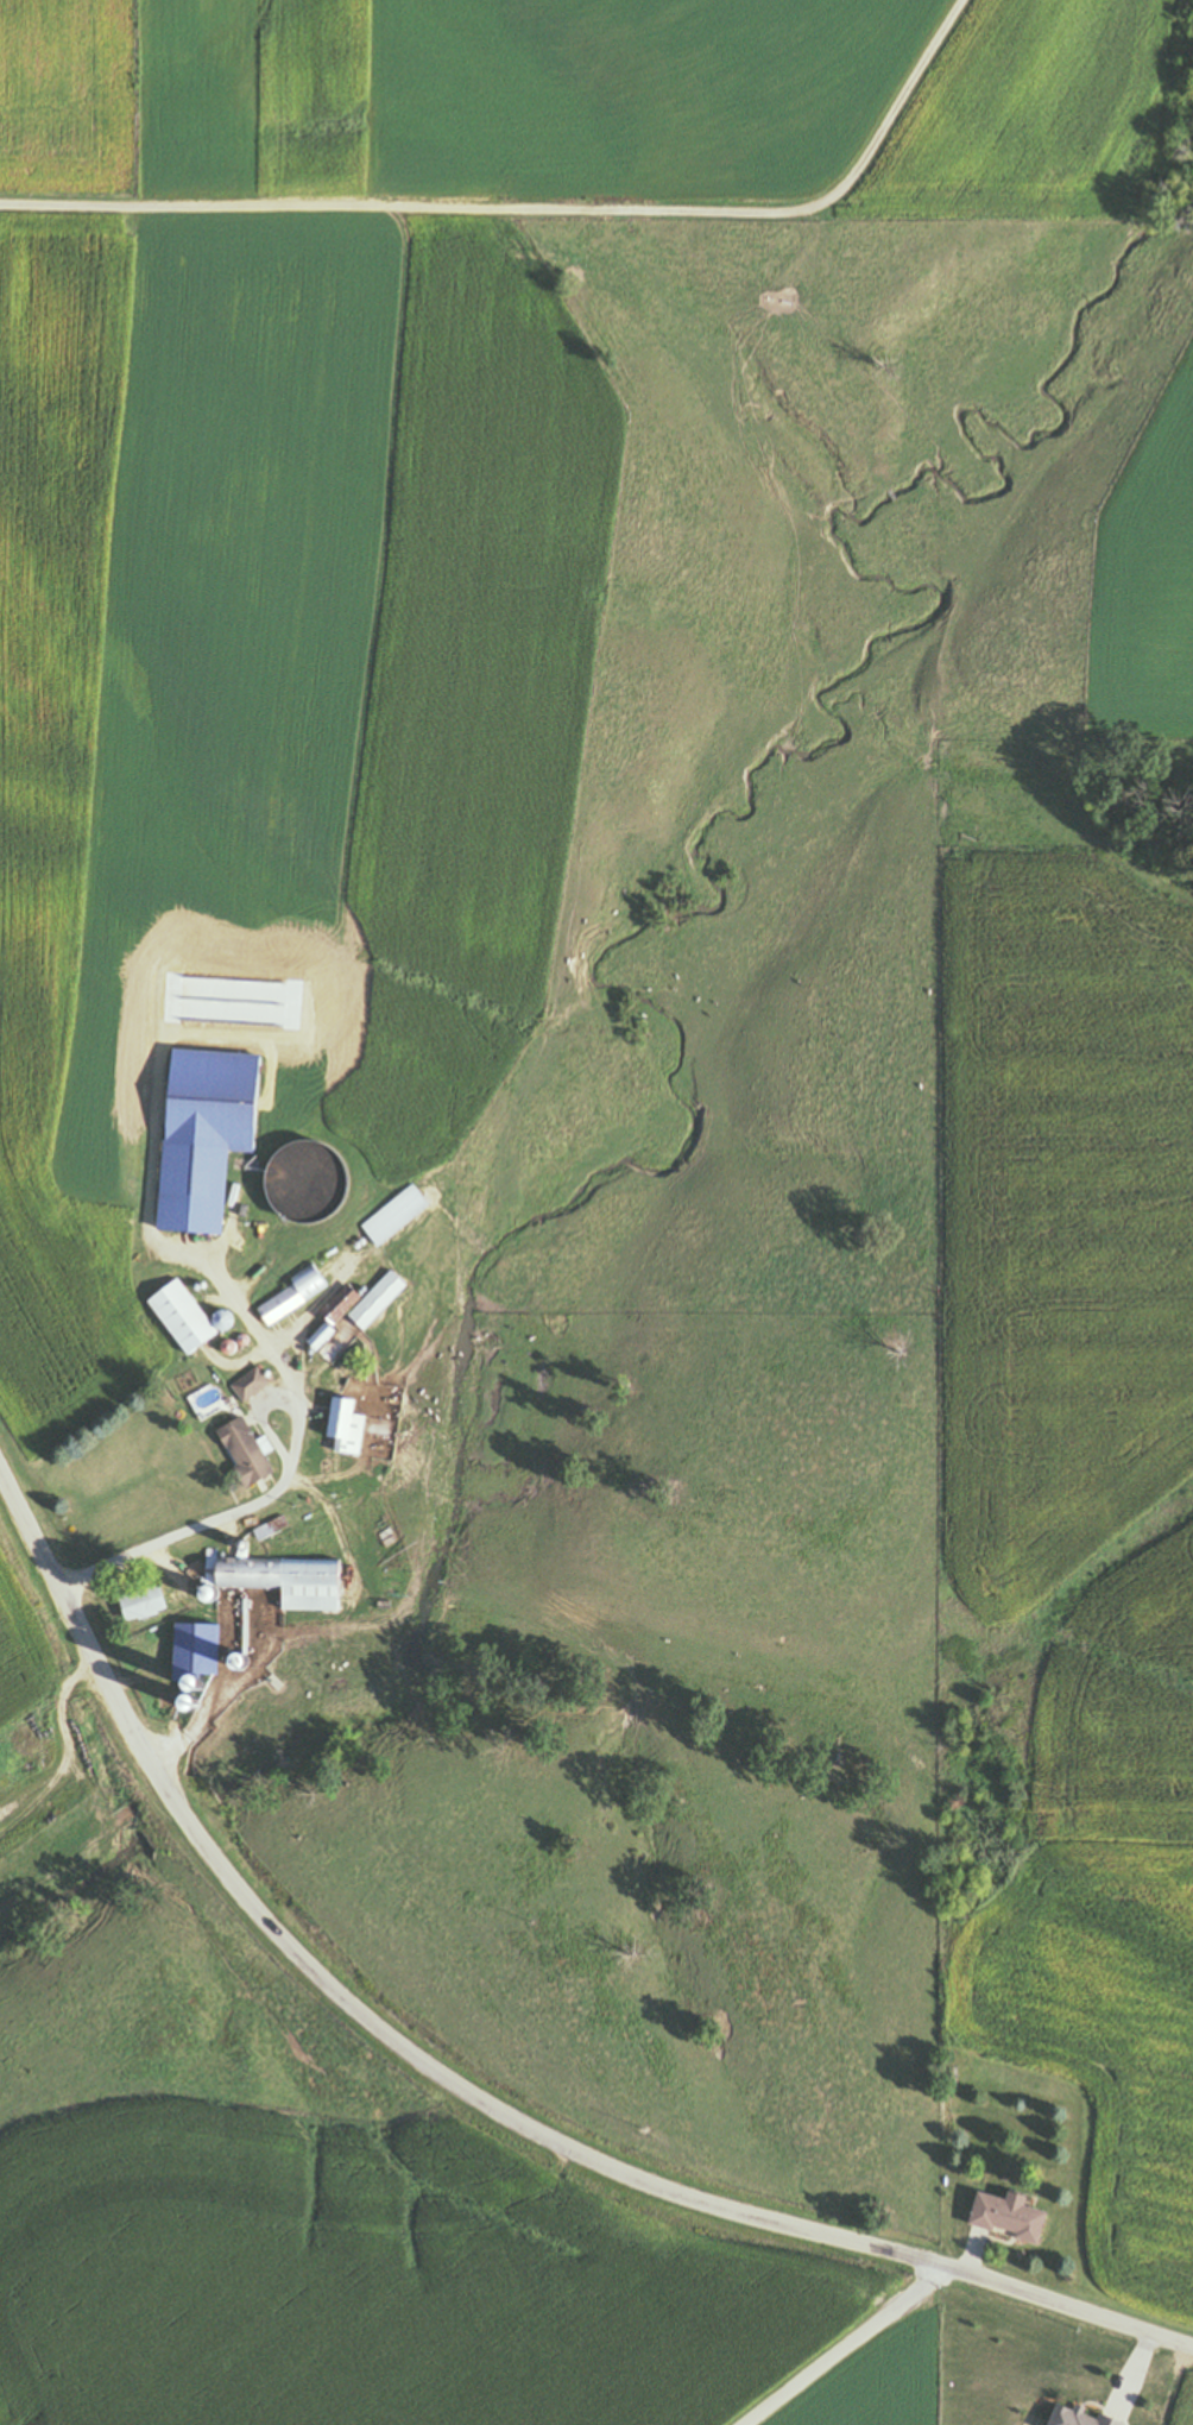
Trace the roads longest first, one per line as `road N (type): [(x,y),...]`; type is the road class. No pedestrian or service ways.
road 1 (residential): [(1192,2355),(637,2188),(543,2148),(438,2077),(227,1875),(0,1469)]
road 2 (residential): [(756,2424),(945,2275)]

